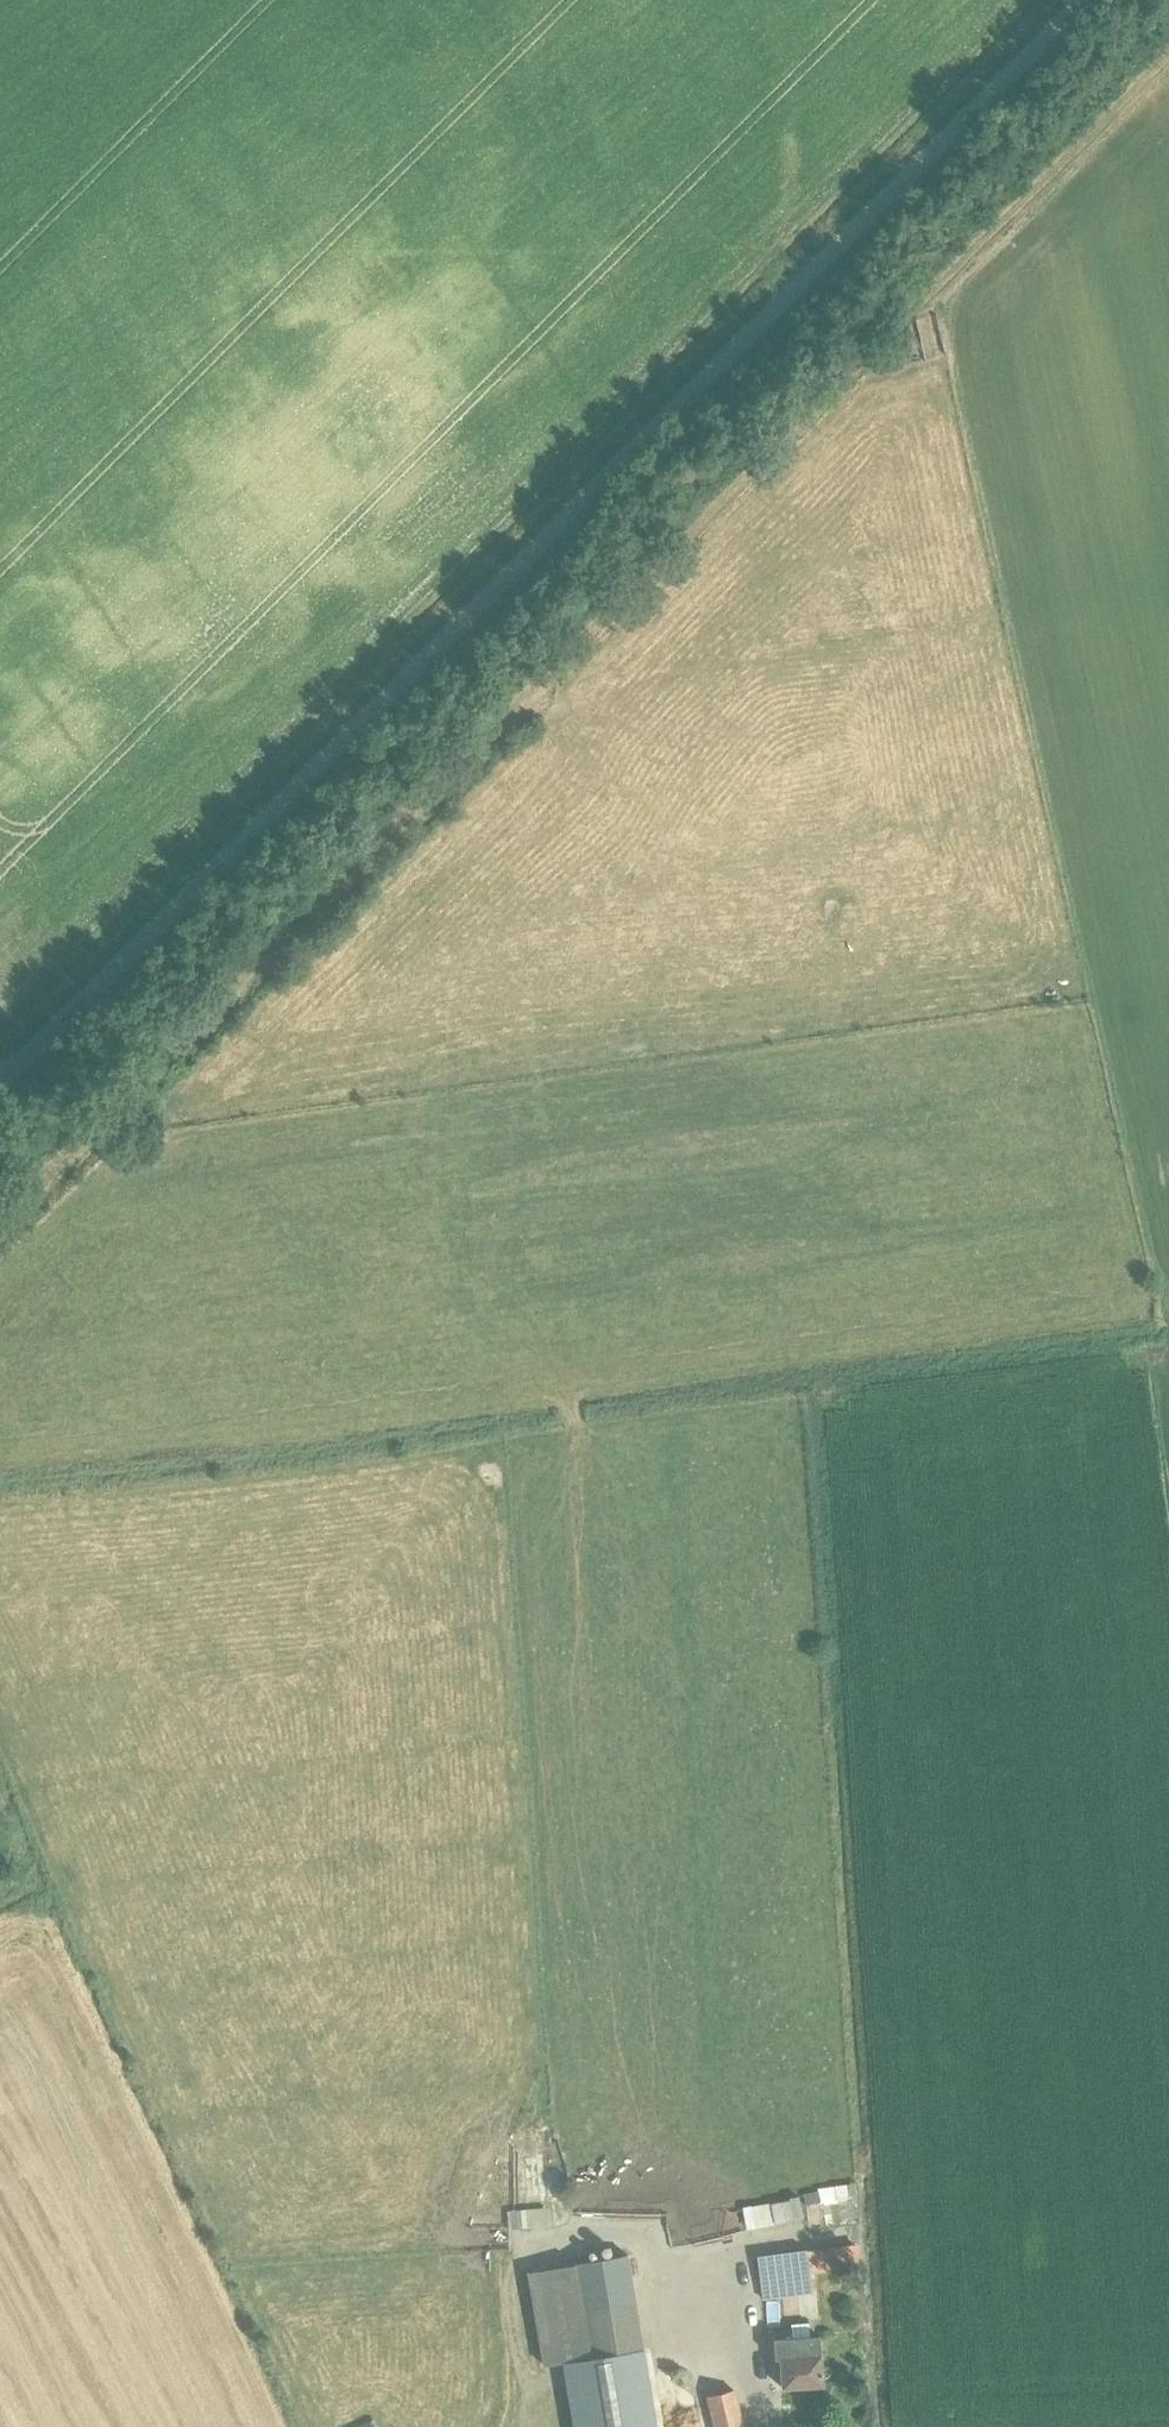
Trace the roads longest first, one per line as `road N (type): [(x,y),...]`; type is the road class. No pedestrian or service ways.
road 1 (track): [(0,1221),(1168,63)]
road 2 (unclassified): [(0,1064),(1072,0)]

